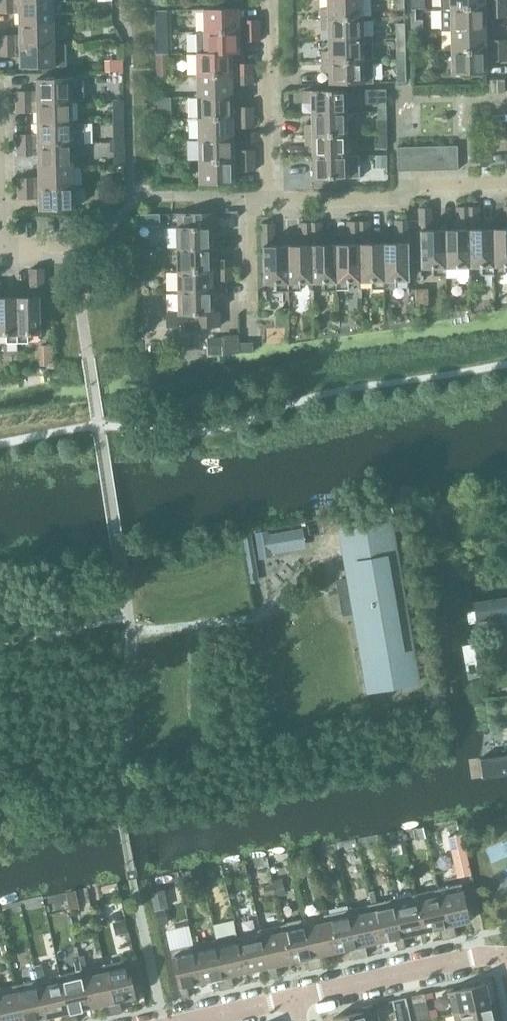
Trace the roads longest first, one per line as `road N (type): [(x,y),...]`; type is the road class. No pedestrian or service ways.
road 1 (residential): [(270,202),(506,187)]
road 2 (residential): [(296,1001),(475,960),(506,960)]
road 3 (residential): [(270,202),(267,0)]
road 4 (residential): [(5,251),(0,115)]

